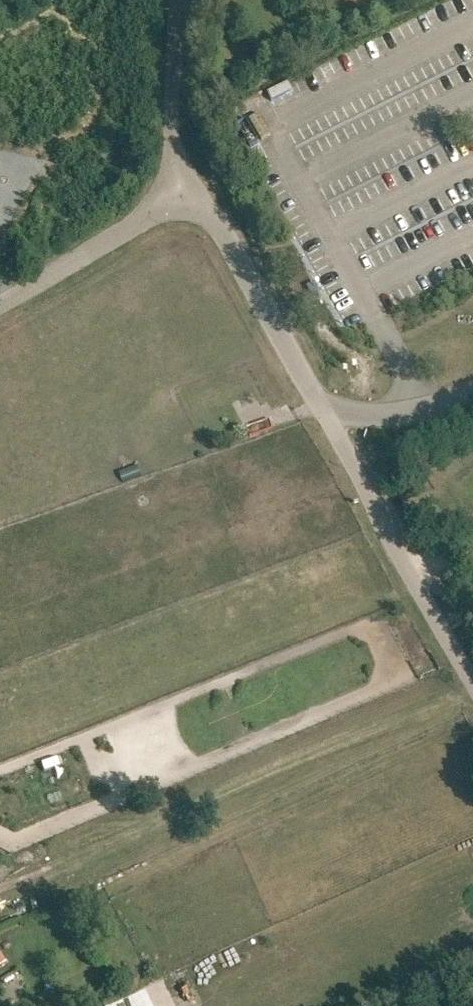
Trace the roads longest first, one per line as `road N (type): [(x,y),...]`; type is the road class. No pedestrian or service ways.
road 1 (unclassified): [(191,188),(219,225),(472,686)]
road 2 (unclassified): [(0,302),(191,188)]
road 3 (unclassified): [(191,188),(170,148),(175,0)]

